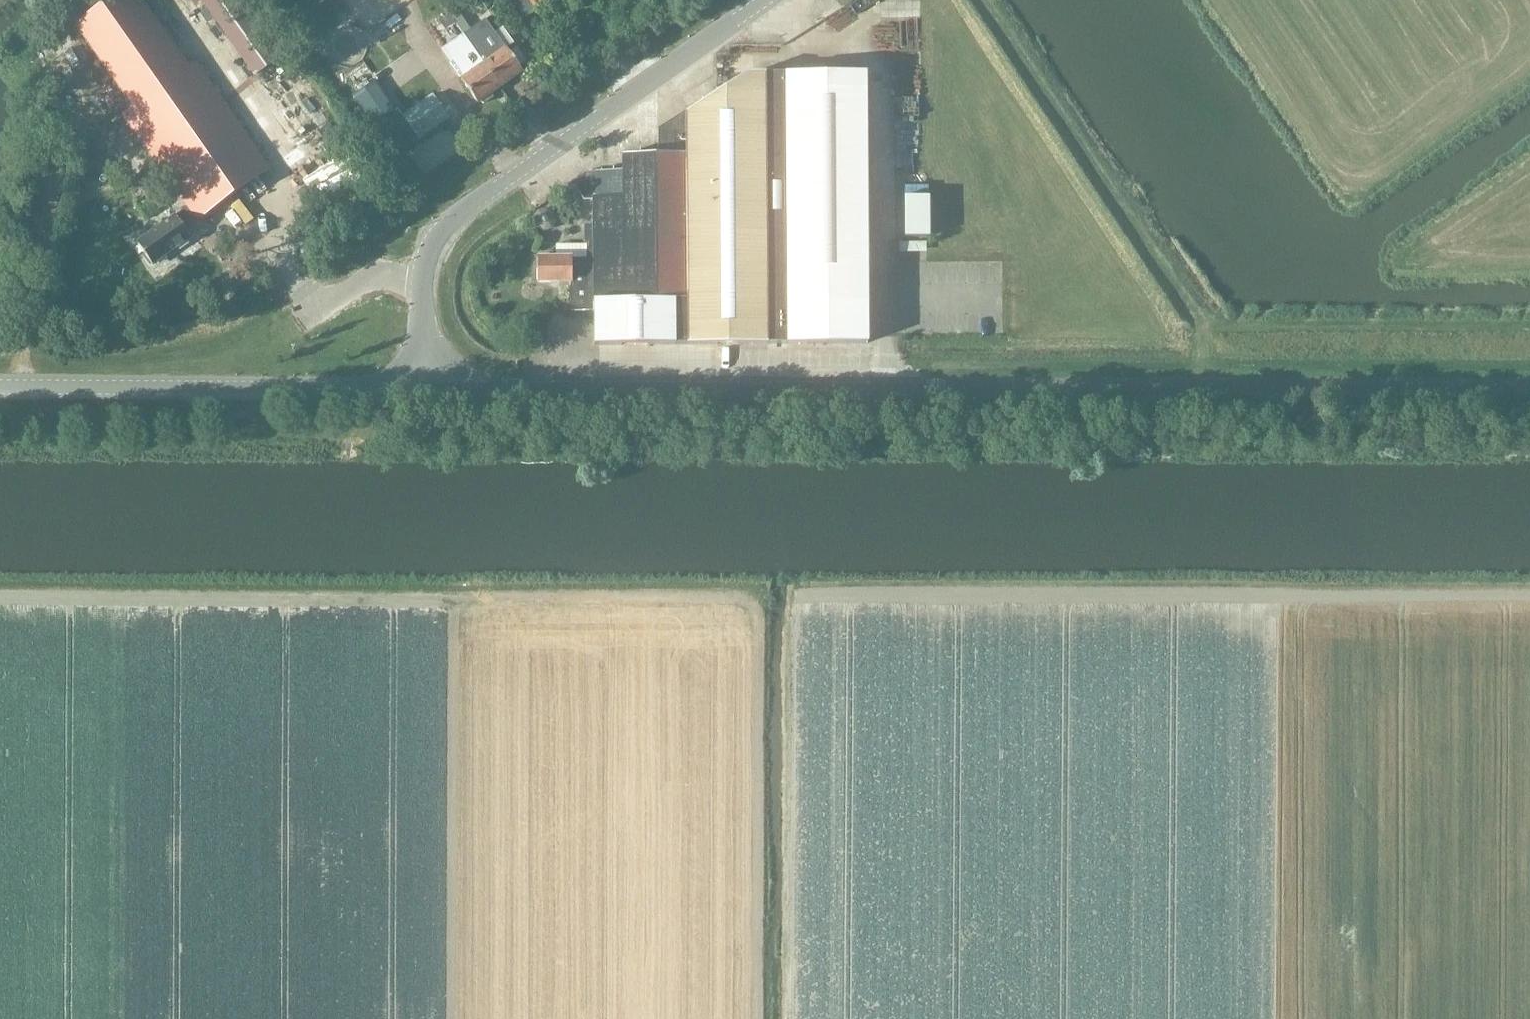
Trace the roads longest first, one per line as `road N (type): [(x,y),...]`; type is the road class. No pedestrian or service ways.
road 1 (unclassified): [(422,387),(1529,387)]
road 2 (unclassified): [(421,281),(429,246),(451,220),(761,0)]
road 3 (unclassified): [(0,387),(422,387)]
road 4 (unclassified): [(421,281),(373,279),(302,320)]

